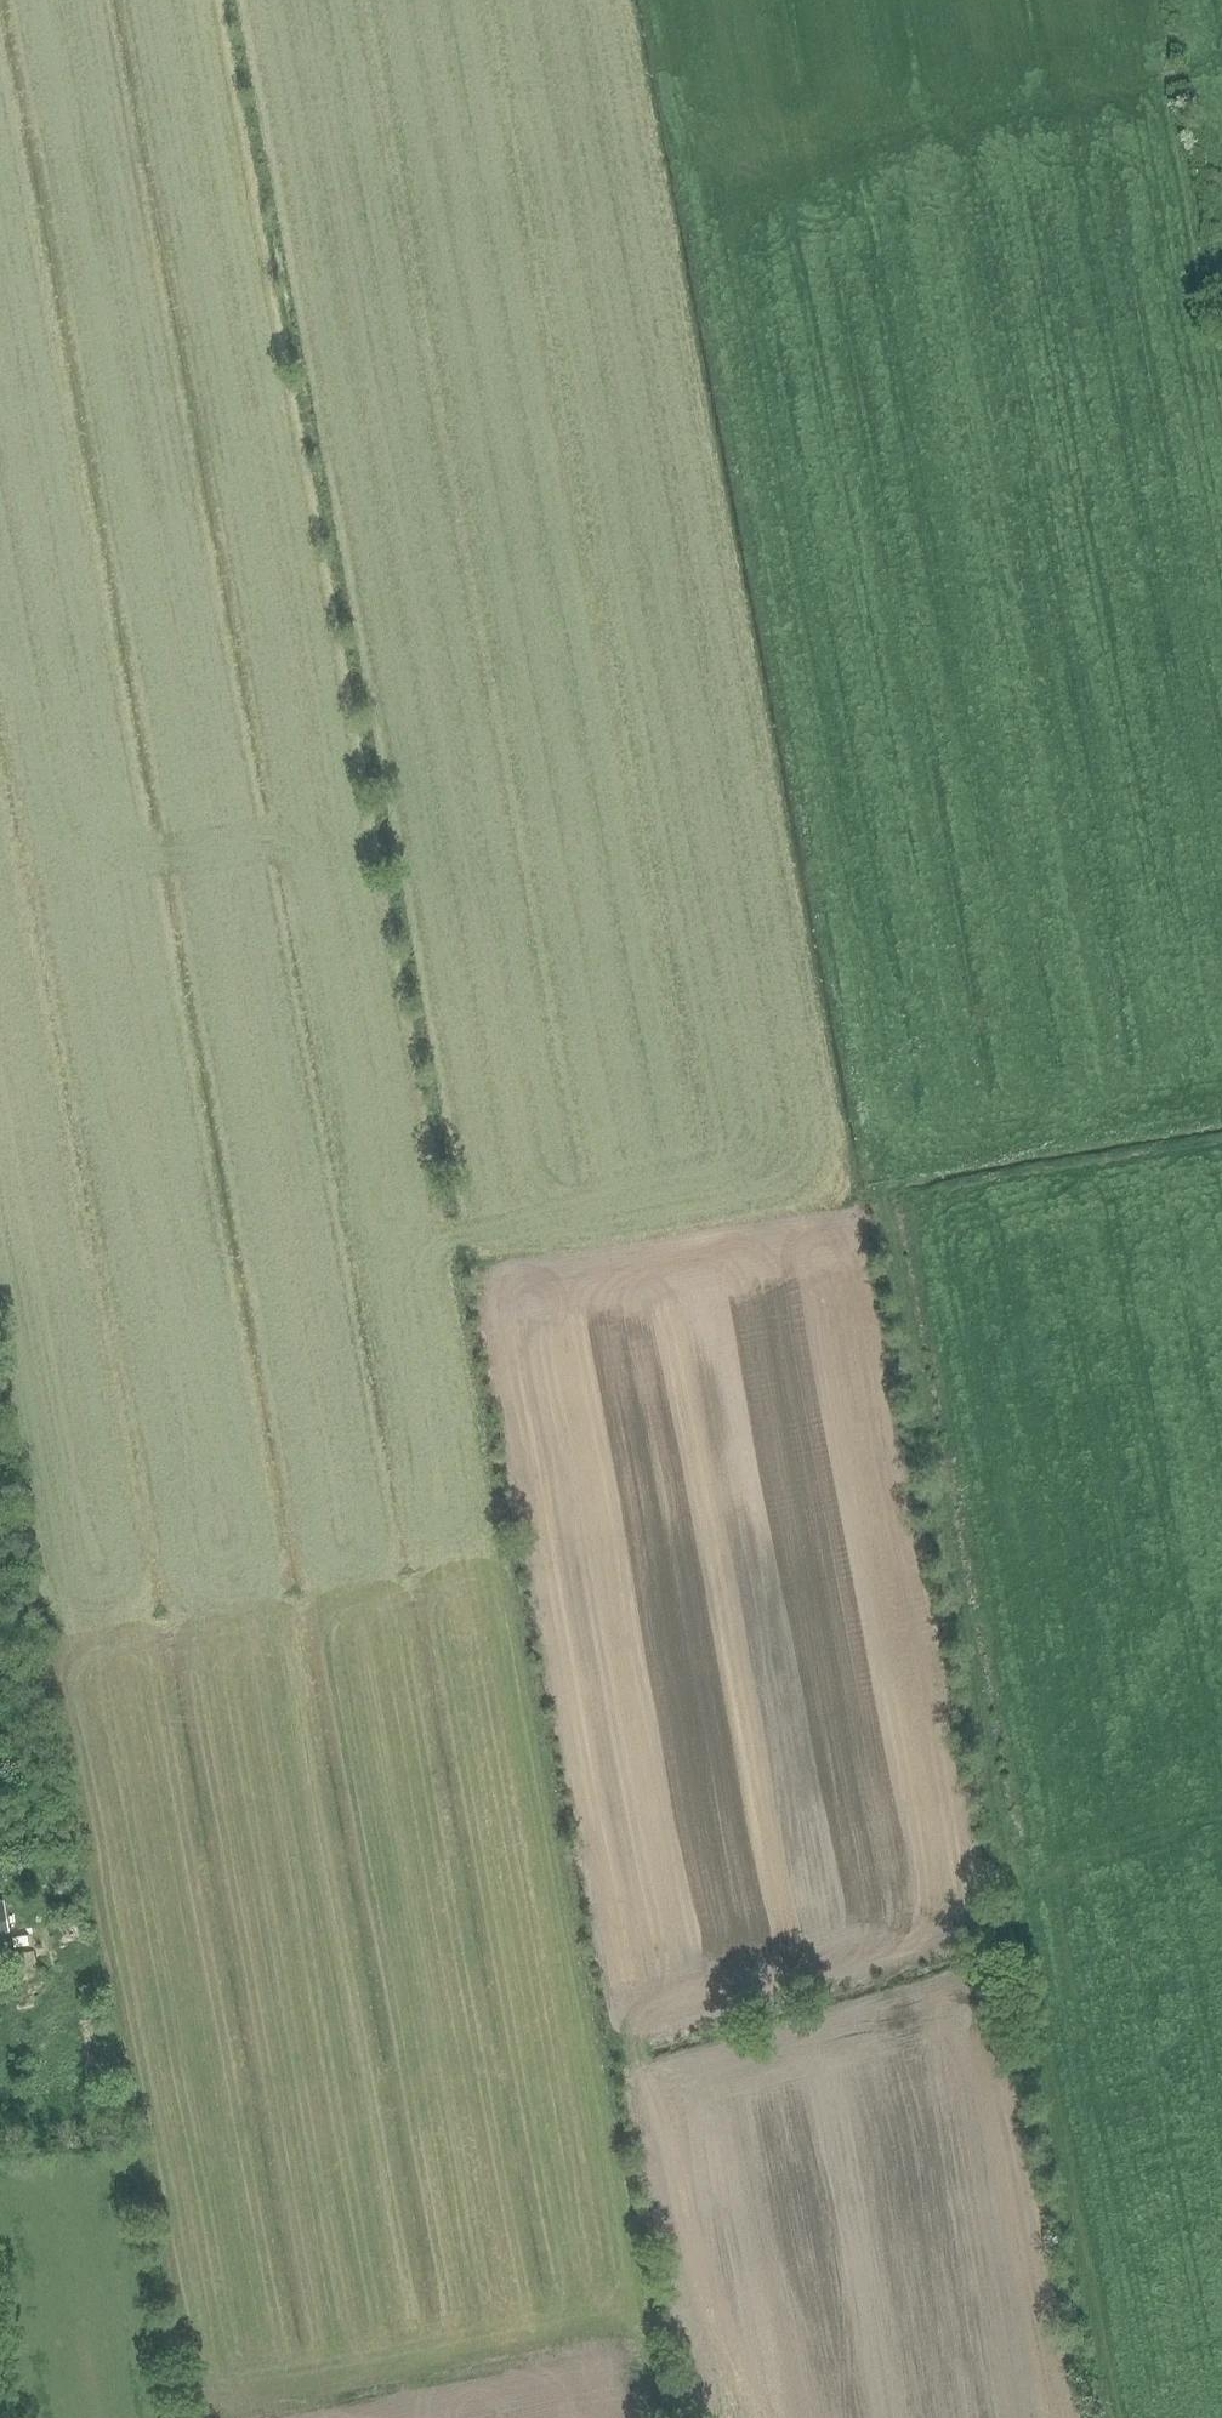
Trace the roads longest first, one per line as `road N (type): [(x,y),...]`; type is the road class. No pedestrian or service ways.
road 1 (track): [(1111,2417),(881,1192)]

